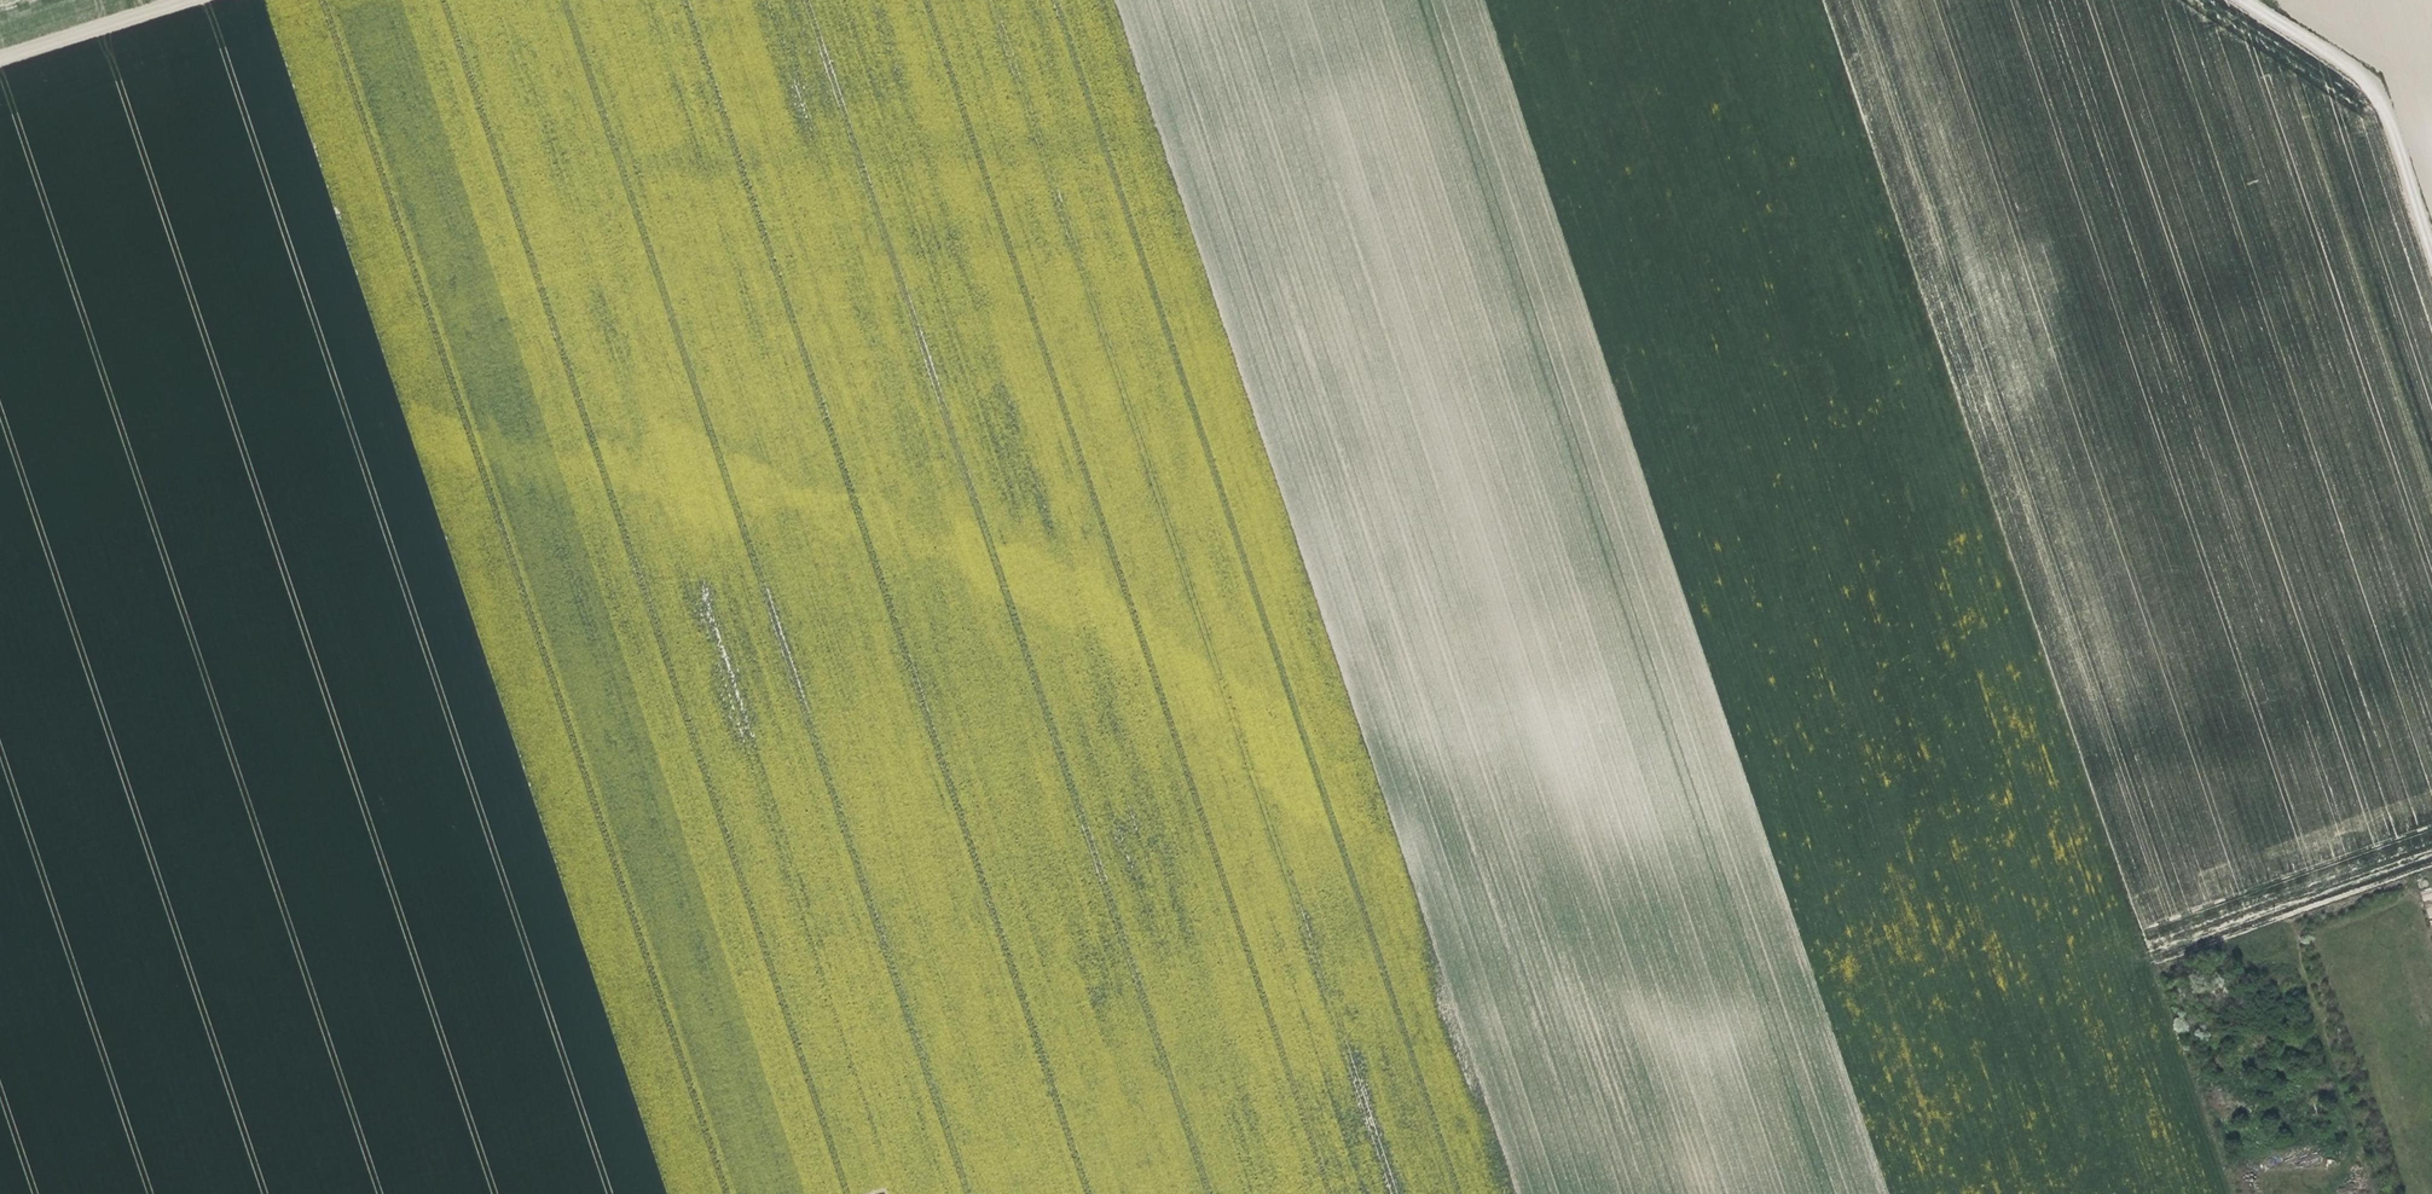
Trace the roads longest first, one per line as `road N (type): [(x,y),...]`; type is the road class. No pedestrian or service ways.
road 1 (track): [(2431,252),(2374,87),(2243,0)]
road 2 (track): [(0,59),(184,0)]

